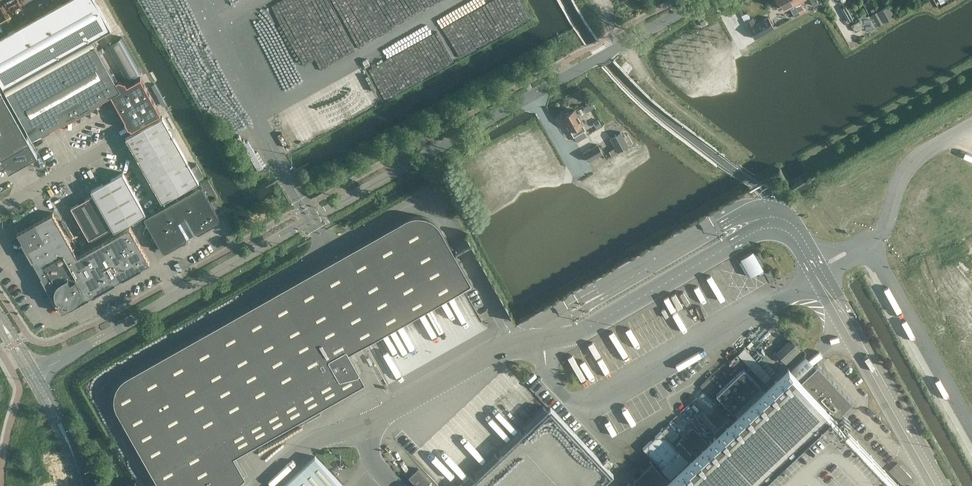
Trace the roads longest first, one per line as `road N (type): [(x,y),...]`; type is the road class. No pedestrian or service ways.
road 1 (unclassified): [(39,373),(610,52)]
road 2 (unclassified): [(0,210),(114,146)]

